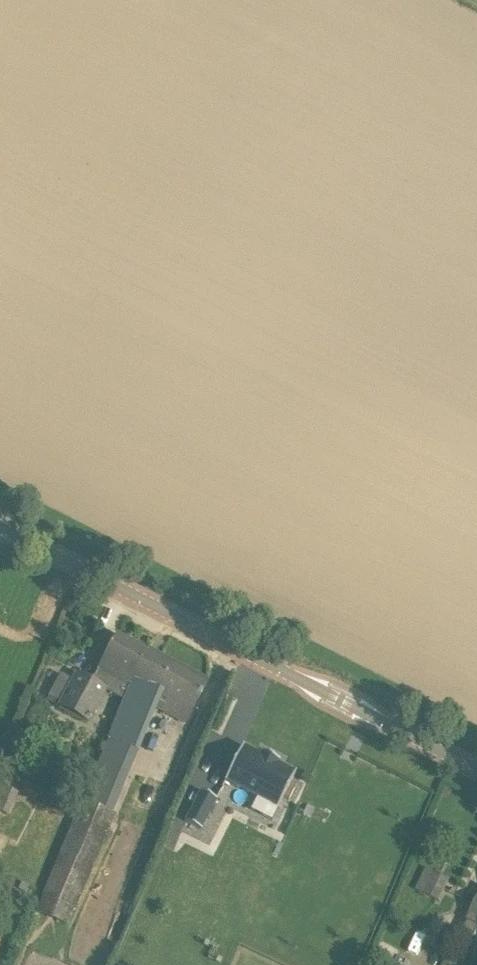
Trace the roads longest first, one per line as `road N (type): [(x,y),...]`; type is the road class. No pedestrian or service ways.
road 1 (tertiary): [(476,768),(0,522)]

